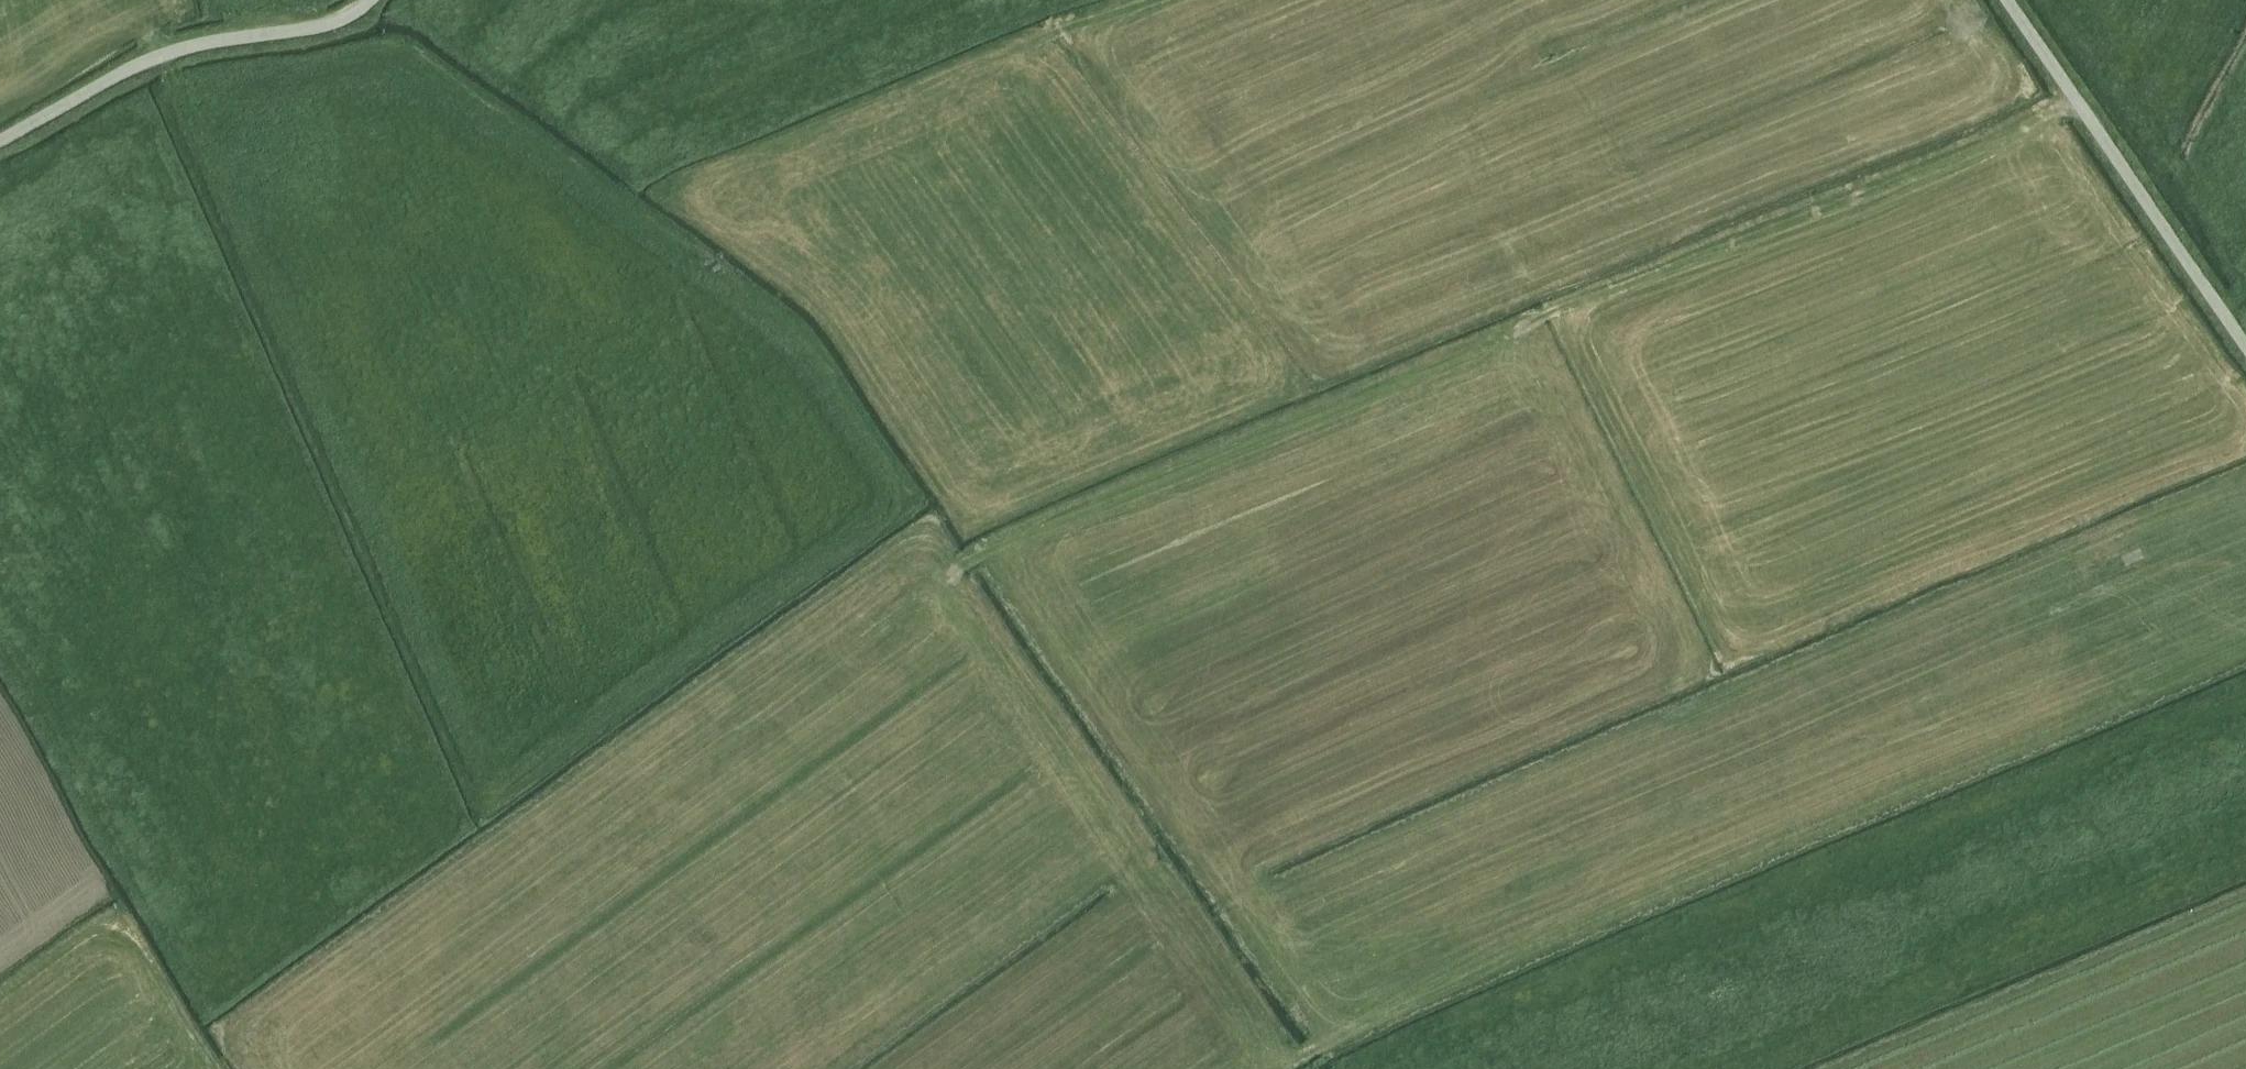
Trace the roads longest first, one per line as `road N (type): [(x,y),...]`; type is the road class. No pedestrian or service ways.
road 1 (unclassified): [(2245,347),(2008,0)]
road 2 (unclassified): [(0,142),(145,62),(223,40),(319,28),(346,20),(371,0)]

